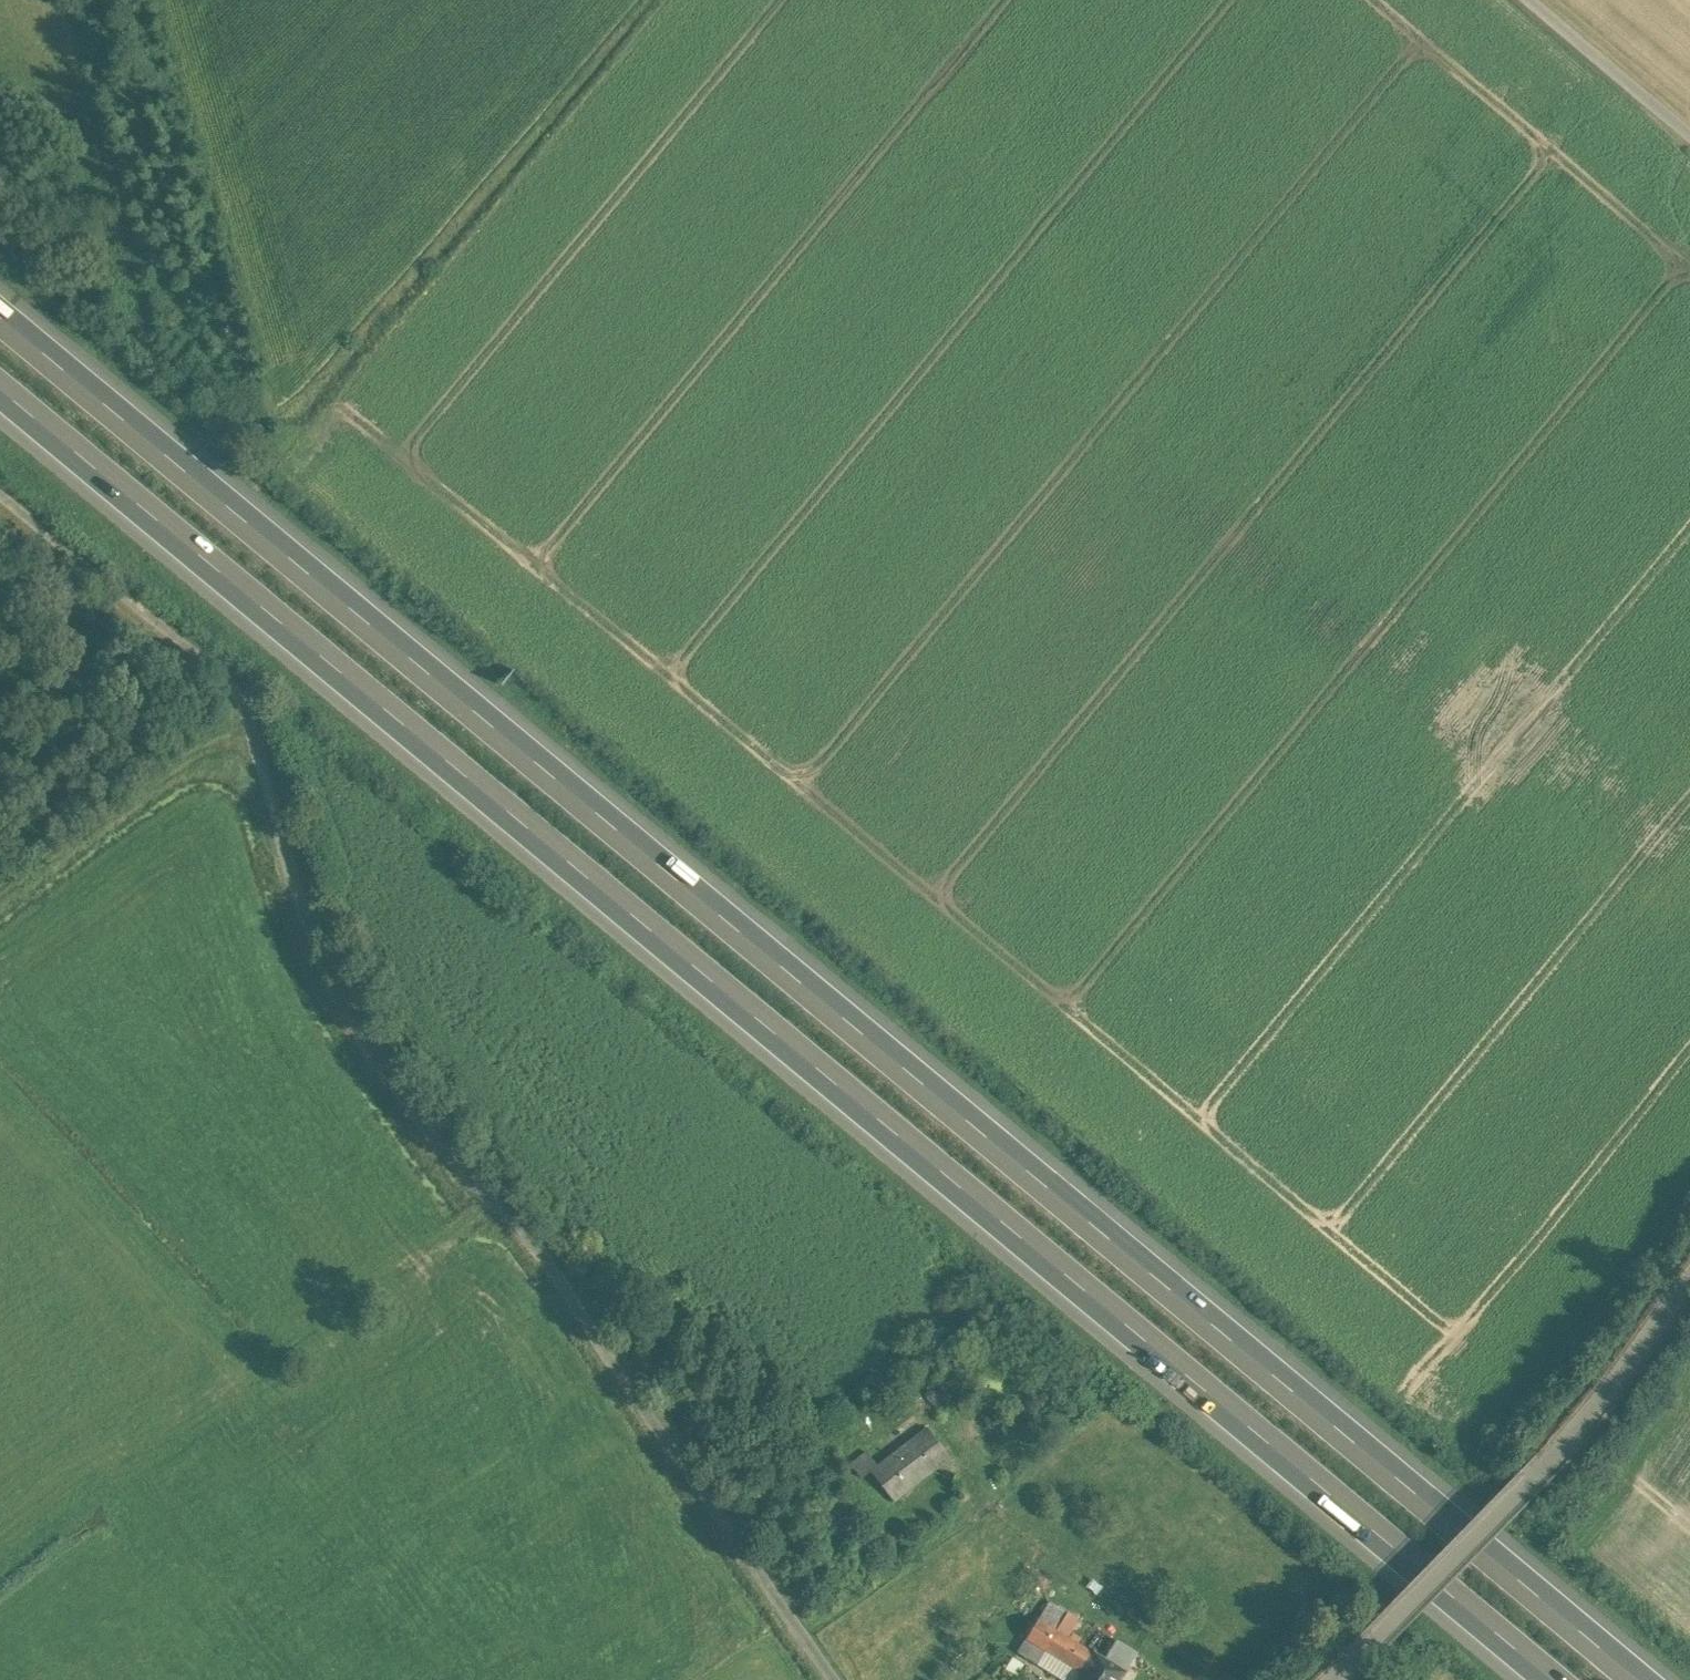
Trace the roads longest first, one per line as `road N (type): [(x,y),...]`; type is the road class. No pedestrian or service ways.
road 1 (motorway): [(1651,1679),(0,306)]
road 2 (motorway): [(0,378),(1563,1679)]
road 3 (track): [(848,1679),(337,968),(257,705),(237,674),(0,483)]
road 4 (unclassified): [(1337,1679),(1548,1463),(1689,1273)]
road 5 (unclassified): [(1689,134),(1531,0)]

